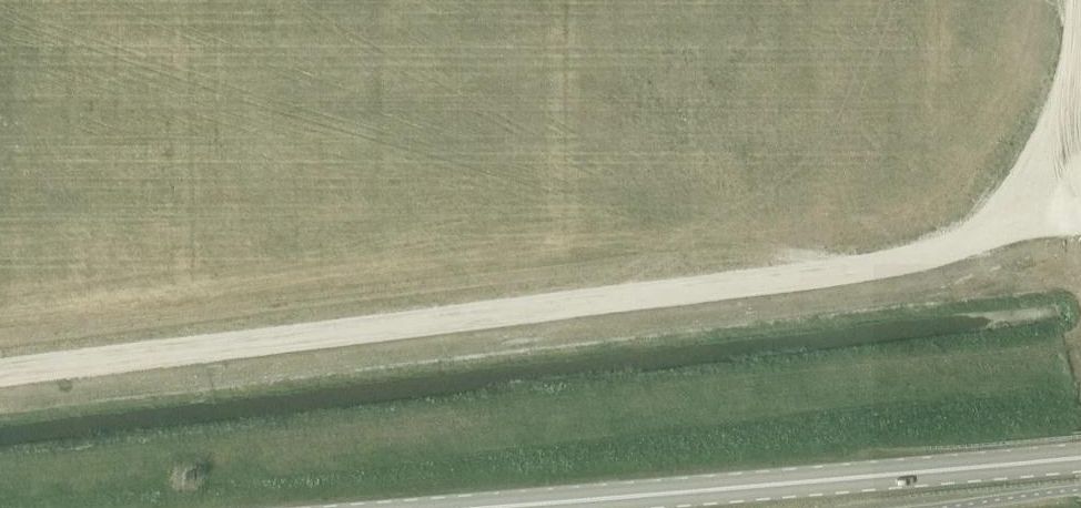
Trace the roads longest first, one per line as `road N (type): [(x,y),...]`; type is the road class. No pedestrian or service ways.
road 1 (track): [(0,372),(857,267),(950,248),(1045,200)]
road 2 (primary): [(459,507),(1080,456)]
road 3 (track): [(1045,200),(1080,65)]

